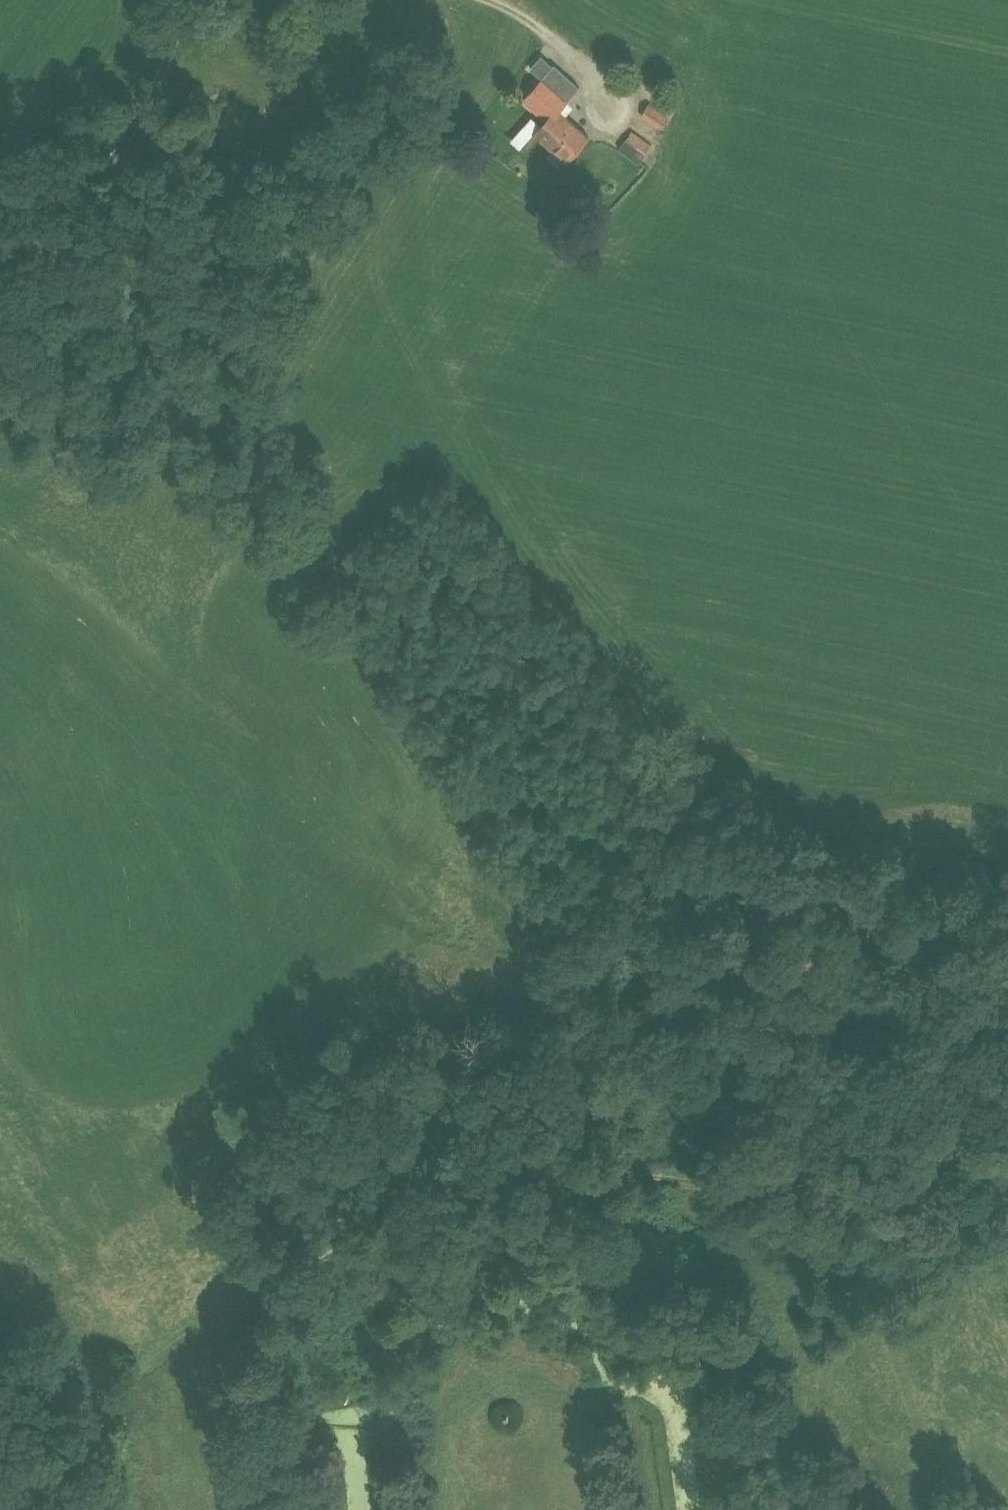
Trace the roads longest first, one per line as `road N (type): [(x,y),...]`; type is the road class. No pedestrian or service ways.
road 1 (track): [(873,1256),(836,1059),(748,843),(740,783)]

